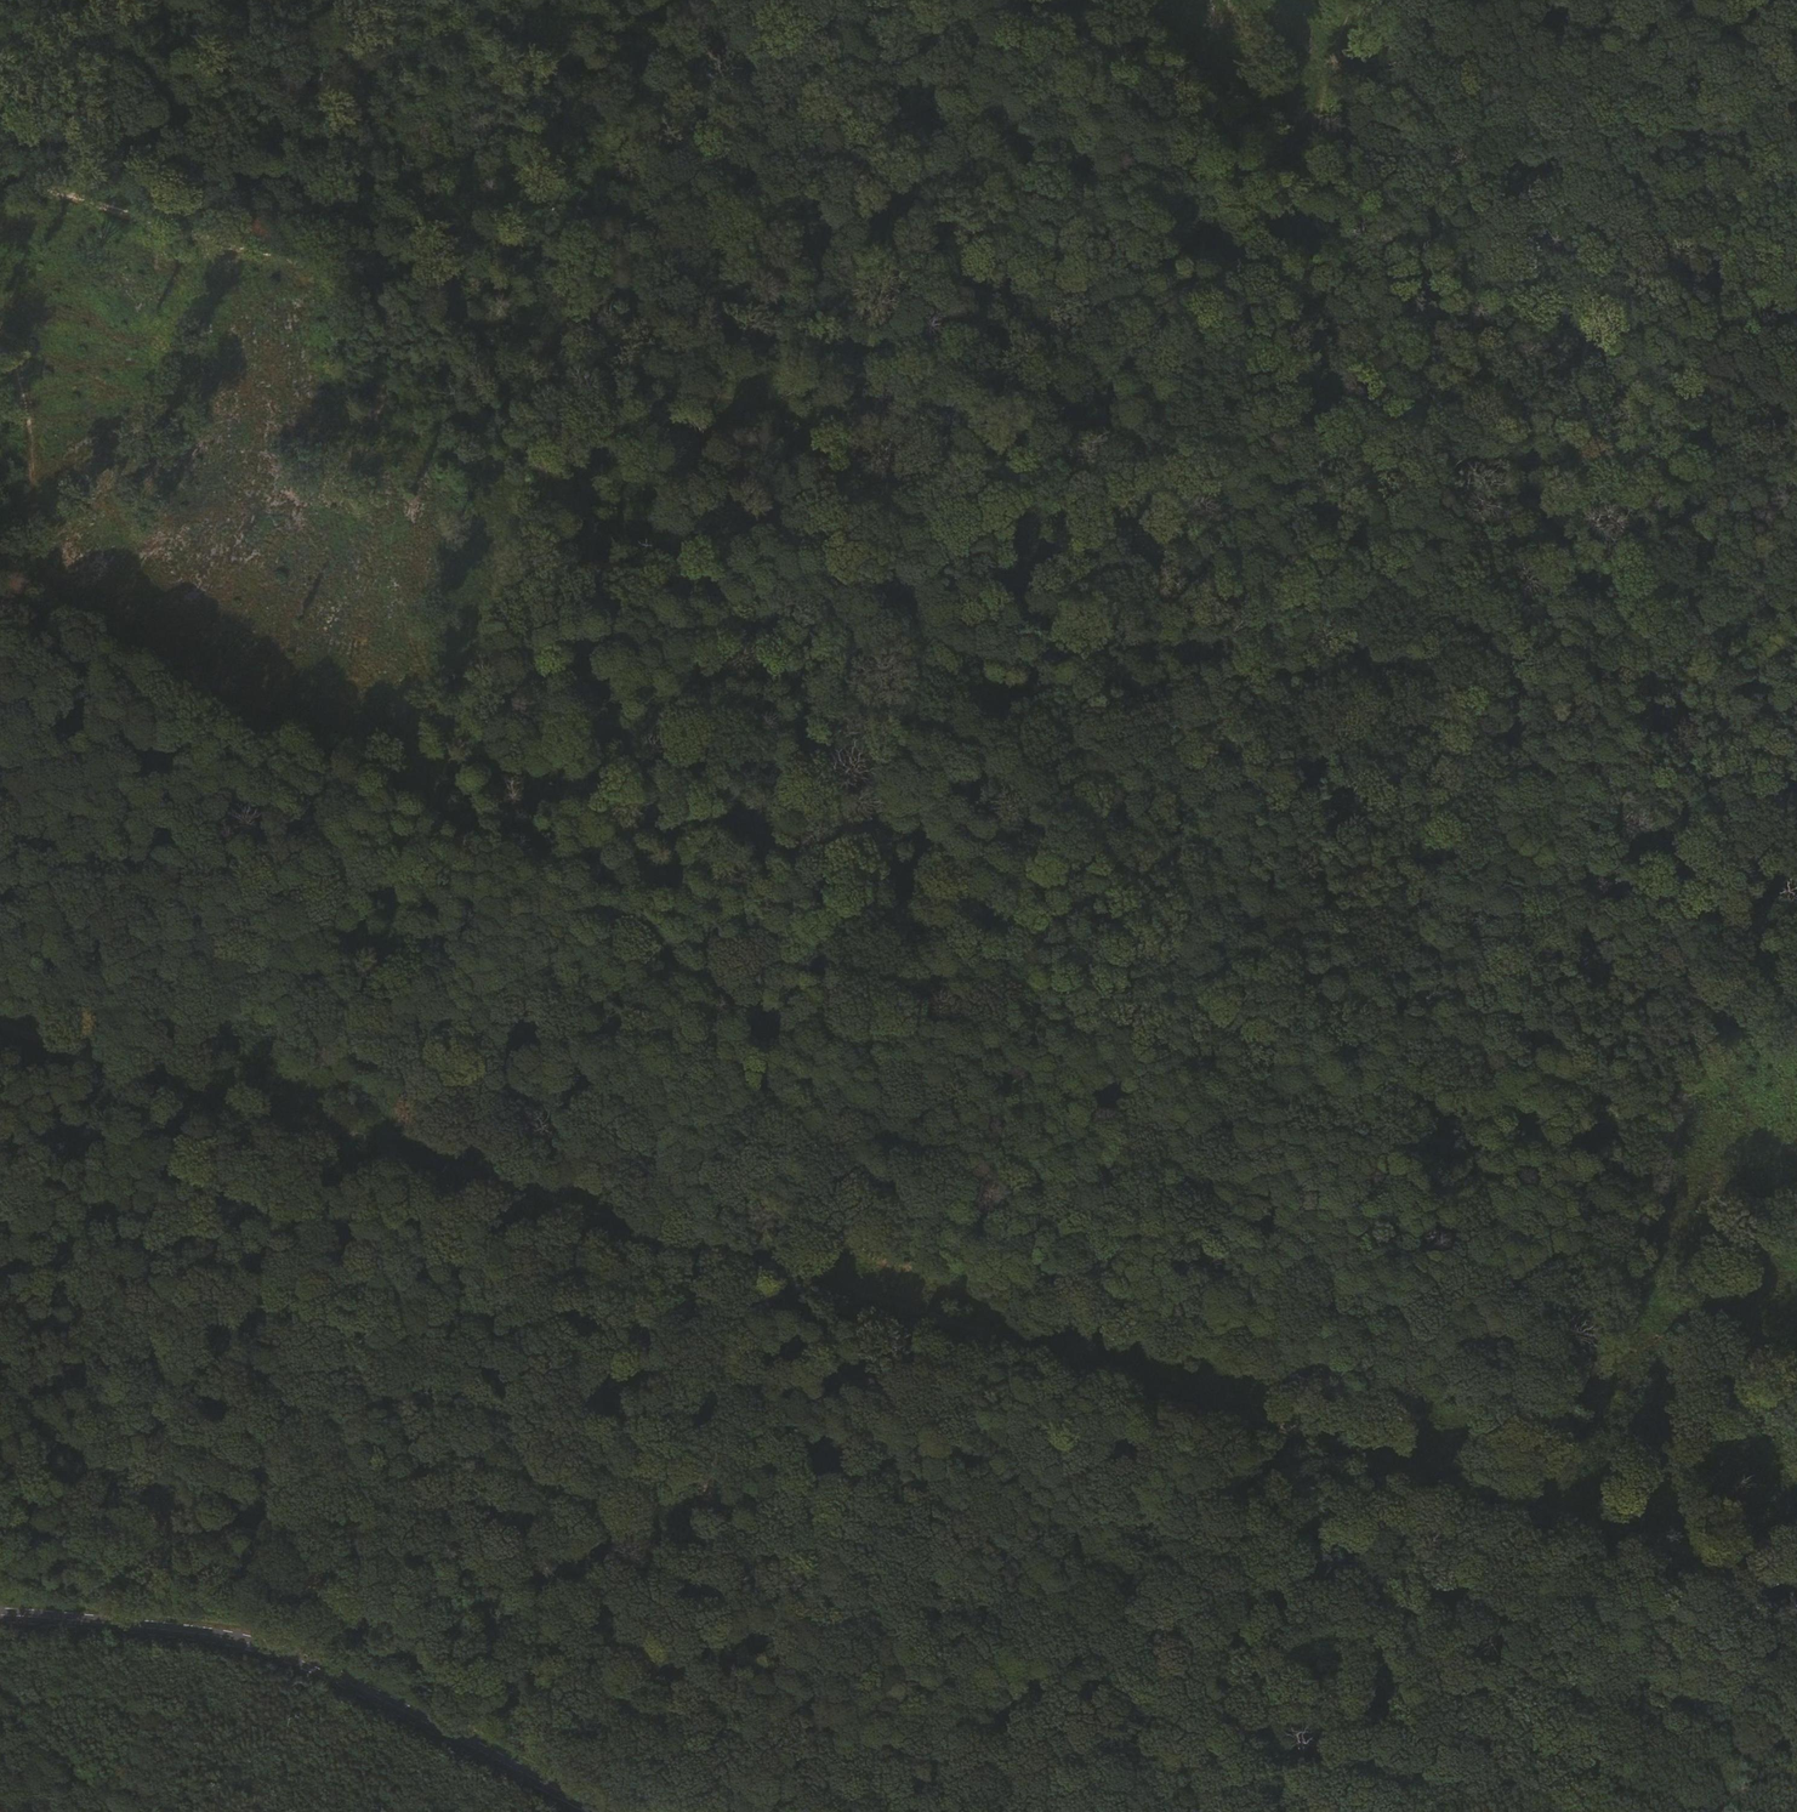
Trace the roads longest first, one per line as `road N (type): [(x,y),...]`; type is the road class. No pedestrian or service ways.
road 1 (track): [(0,1030),(932,1328),(1796,1592)]
road 2 (tertiary): [(600,1811),(280,1651),(222,1637),(0,1614)]

